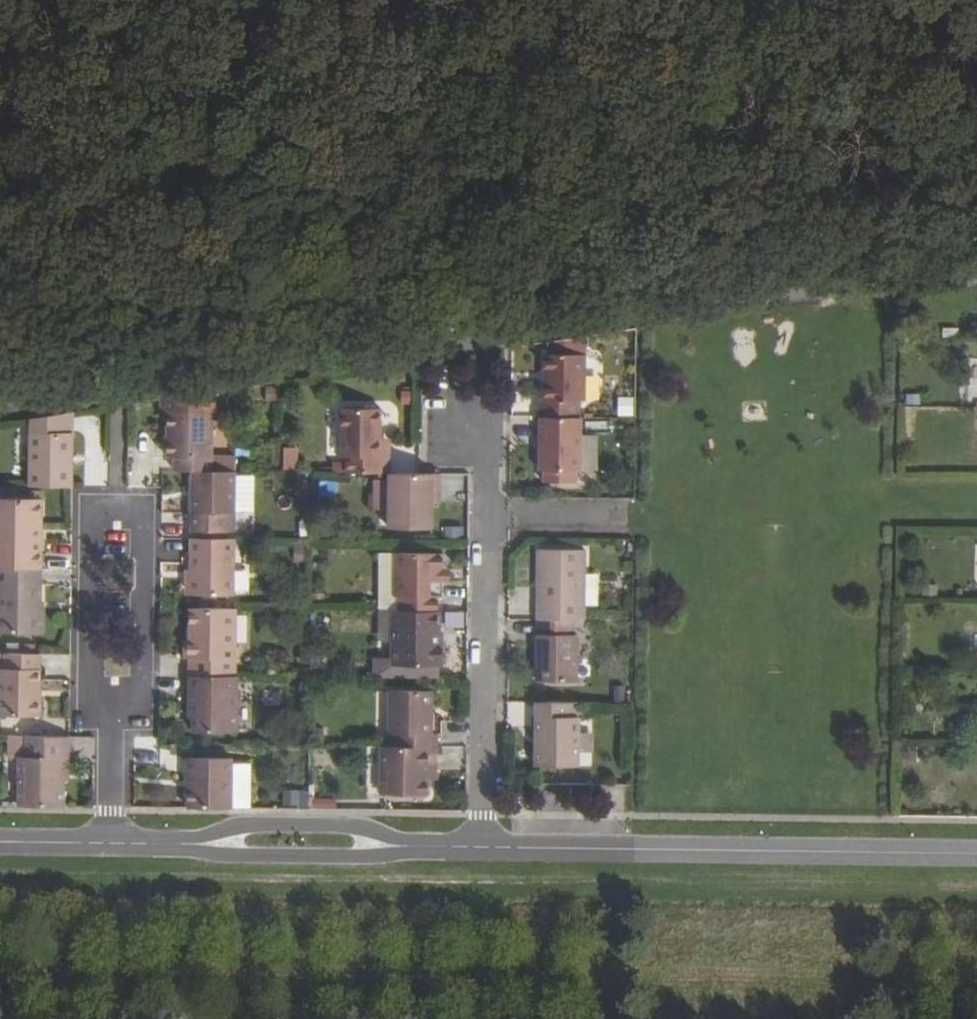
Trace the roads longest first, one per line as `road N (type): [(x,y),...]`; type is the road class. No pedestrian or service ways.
road 1 (track): [(0,873),(976,889)]
road 2 (residential): [(482,847),(976,853)]
road 3 (residential): [(471,415),(487,444),(482,847)]
road 4 (residential): [(114,715),(141,677),(142,532),(118,508),(91,531),(92,679)]
road 5 (residential): [(410,847),(364,826),(241,823),(181,844)]
road 6 (residential): [(181,844),(219,855),(375,857),(410,847)]
road 7 (residential): [(112,843),(114,715)]

